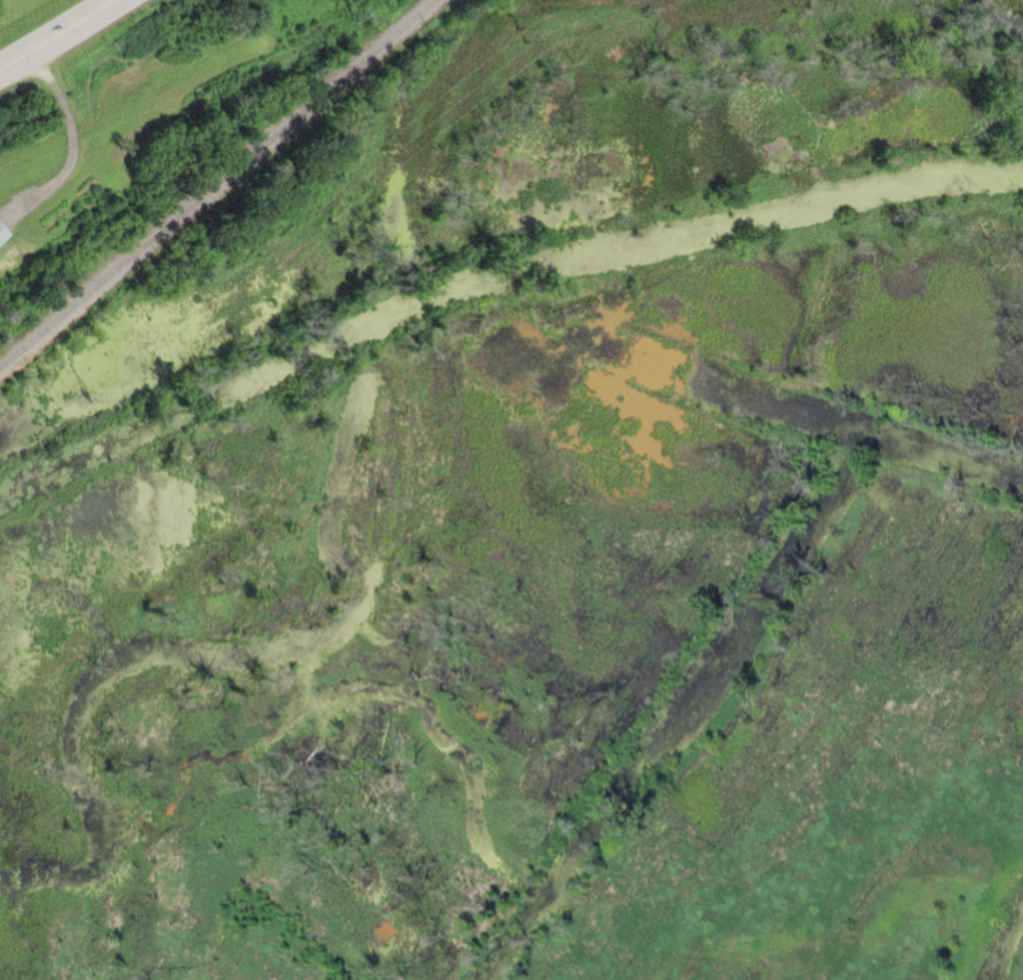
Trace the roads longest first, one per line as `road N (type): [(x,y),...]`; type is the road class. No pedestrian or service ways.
road 1 (primary): [(109,0),(0,68)]

